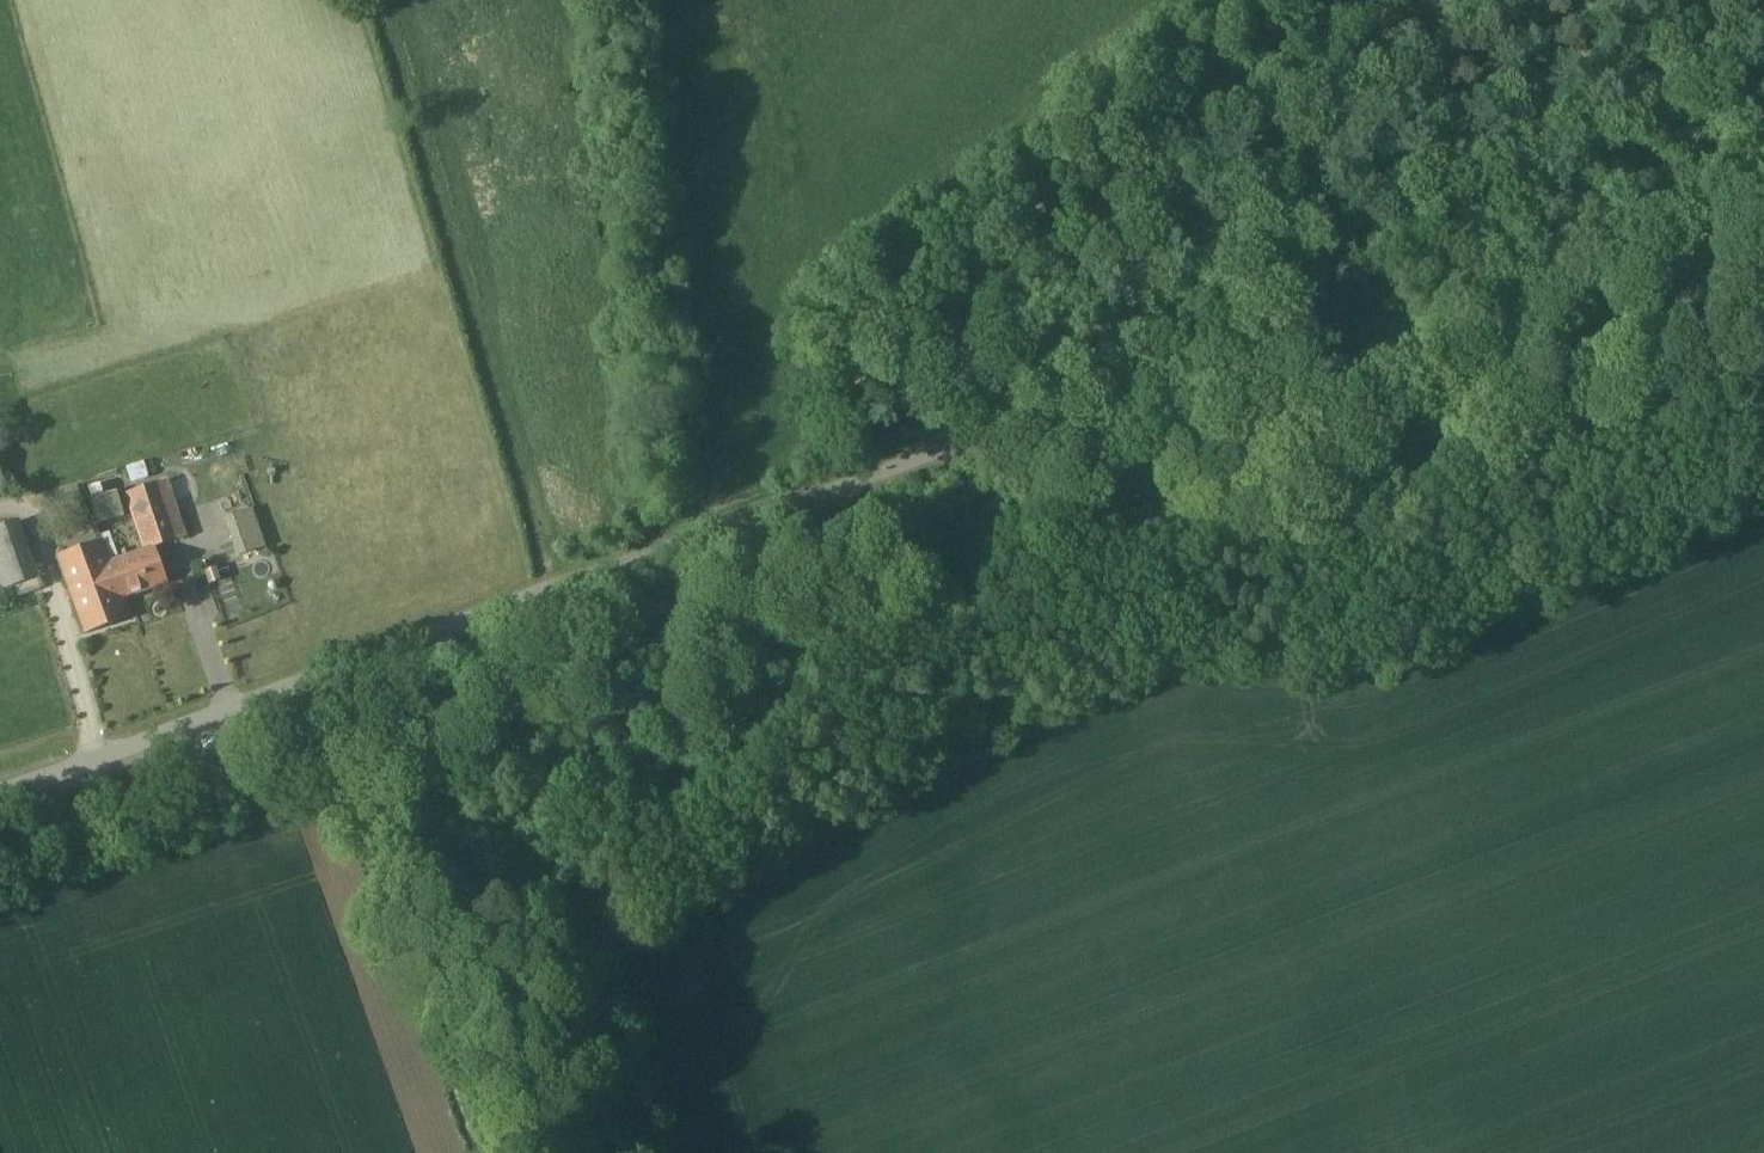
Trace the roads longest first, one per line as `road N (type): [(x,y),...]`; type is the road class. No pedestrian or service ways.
road 1 (unclassified): [(0,791),(1763,136)]

